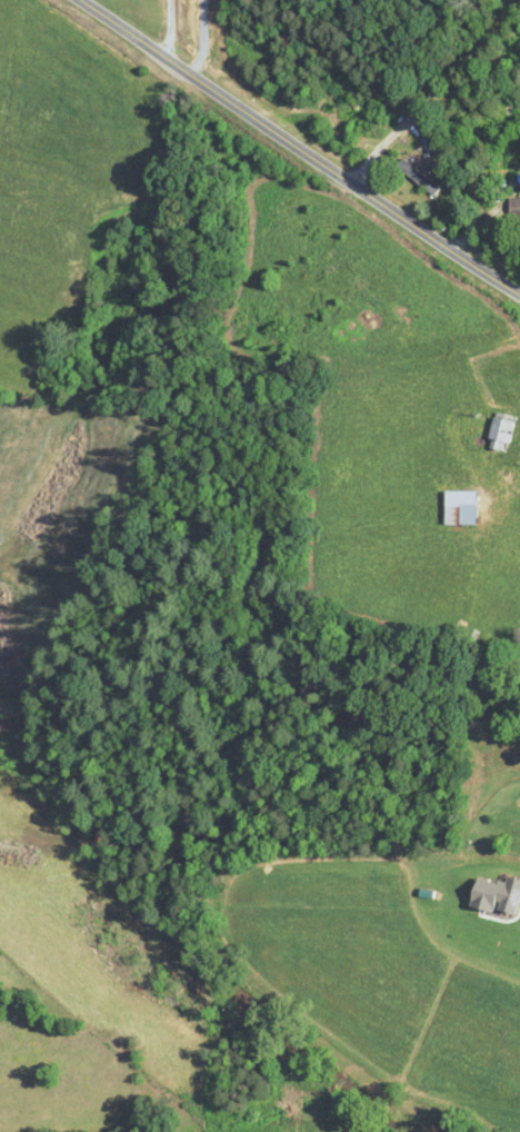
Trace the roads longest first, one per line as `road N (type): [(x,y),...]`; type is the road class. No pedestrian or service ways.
road 1 (residential): [(519,295),(80,0)]
road 2 (residential): [(350,183),(428,101),(519,70)]

